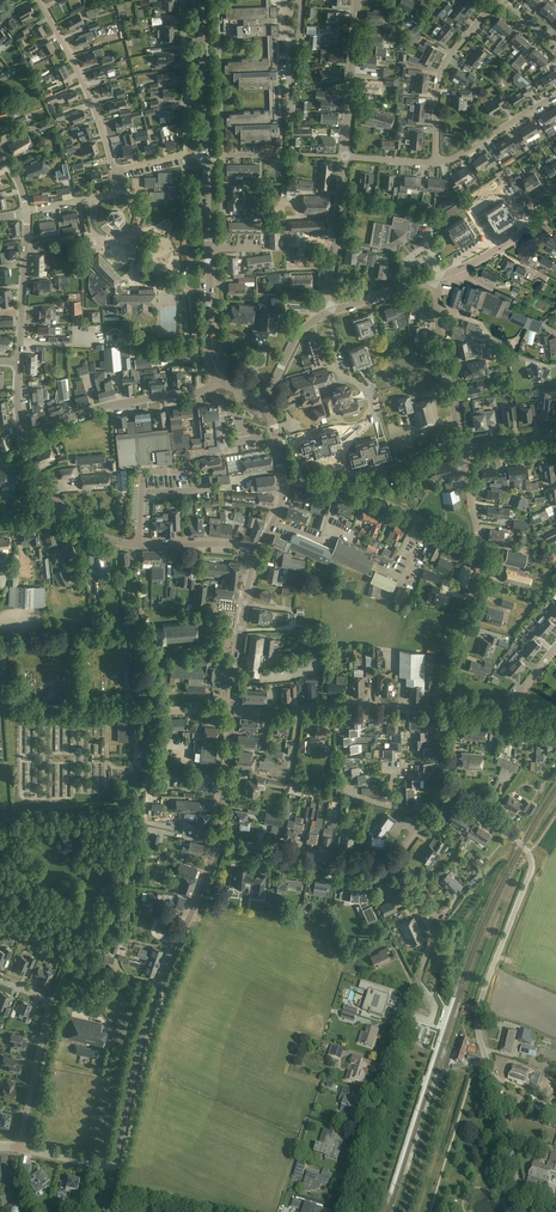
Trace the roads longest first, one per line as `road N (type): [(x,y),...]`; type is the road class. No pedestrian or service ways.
road 1 (unclassified): [(520,1194),(479,1010),(531,860),(494,818),(445,792)]
road 2 (unclassified): [(339,1211),(433,941),(396,865)]
road 3 (secondary): [(114,1168),(160,979),(216,843)]
road 4 (residential): [(451,711),(233,710)]
road 5 (residential): [(482,549),(341,484),(282,480)]
road 6 (tertiary): [(24,437),(101,407),(203,392),(220,380)]
road 7 (residential): [(19,1149),(48,1011),(44,1000),(0,981)]
road 8 (residential): [(40,0),(90,93),(115,171)]
road 9 (residential): [(396,865),(216,843)]
road 10 (residential): [(436,161),(442,71),(497,0)]
road 11 (tertiary): [(462,449),(434,280)]
road 12 (residential): [(451,711),(453,663),(482,549)]
road 13 (residential): [(330,312),(344,155)]
road 14 (secondary): [(233,710),(257,555)]
road 15 (residential): [(344,155),(358,0)]
road 16 (tertiary): [(257,555),(226,545),(108,539)]
road 17 (residential): [(21,362),(27,212)]
road 18 (residential): [(555,95),(456,158),(436,161)]
road 19 (secondary): [(216,843),(233,710)]
road 20 (secondary): [(220,380),(208,360),(209,250)]
road 21 (residential): [(371,420),(365,388),(340,376),(330,312)]
road 22 (residential): [(221,156),(344,155)]
road 23 (residential): [(204,106),(186,104),(183,0)]

